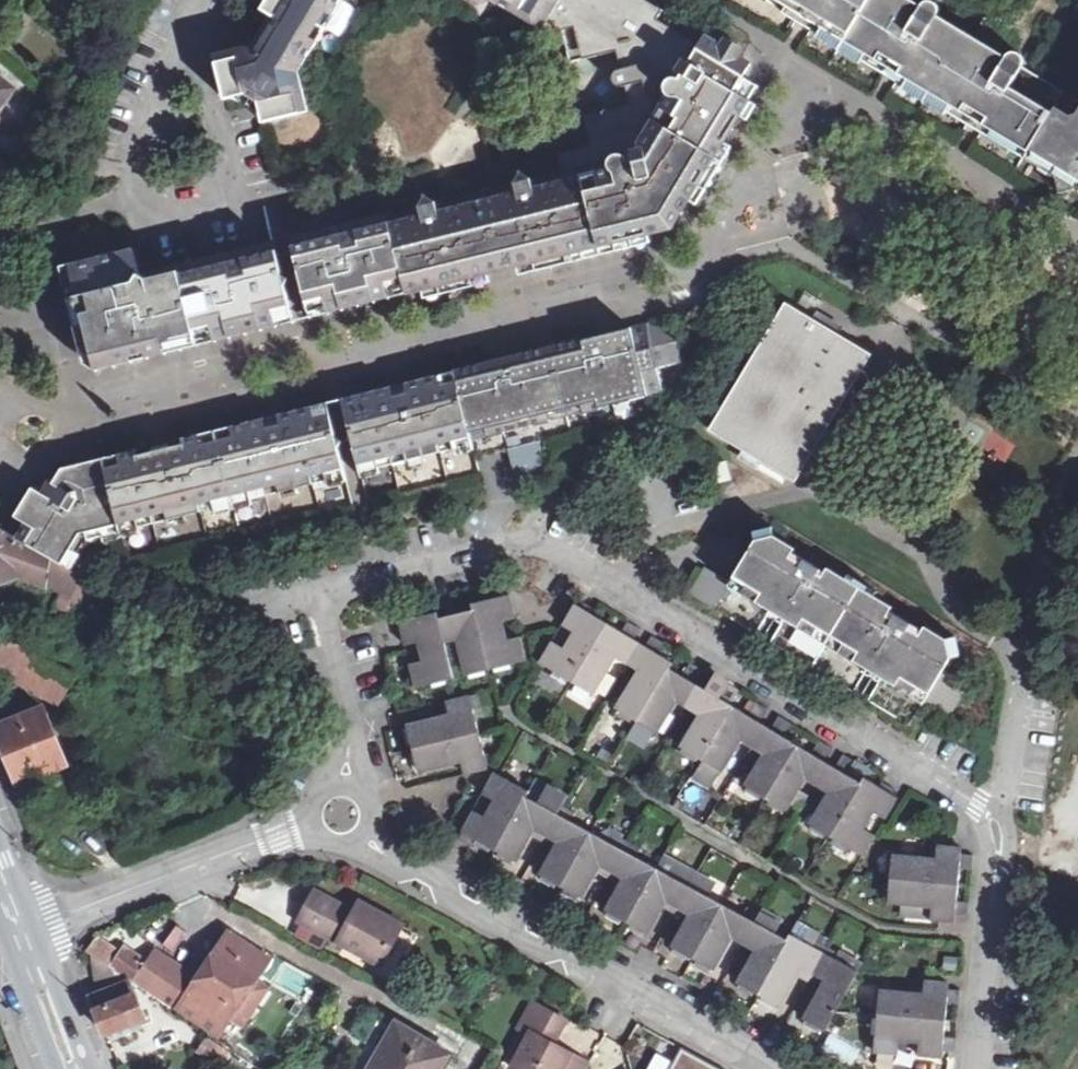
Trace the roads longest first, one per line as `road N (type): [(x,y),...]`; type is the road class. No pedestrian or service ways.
road 1 (residential): [(975,1068),(1001,818),(540,546),(506,543),(379,574),(325,598),(349,746),(343,783)]
road 2 (residential): [(93,402),(689,271)]
road 3 (residential): [(362,843),(421,874),(451,909),(527,948),(563,953),(772,1068)]
road 4 (unclassified): [(182,24),(138,138),(129,195),(142,215),(167,219),(221,208),(228,188),(216,145)]
road 5 (residential): [(29,929),(307,825)]
road 6 (secondary): [(80,1068),(80,1051),(29,929)]
road 7 (secondary): [(5,938),(59,1068)]
road 8 (unclassified): [(216,145),(182,24)]

